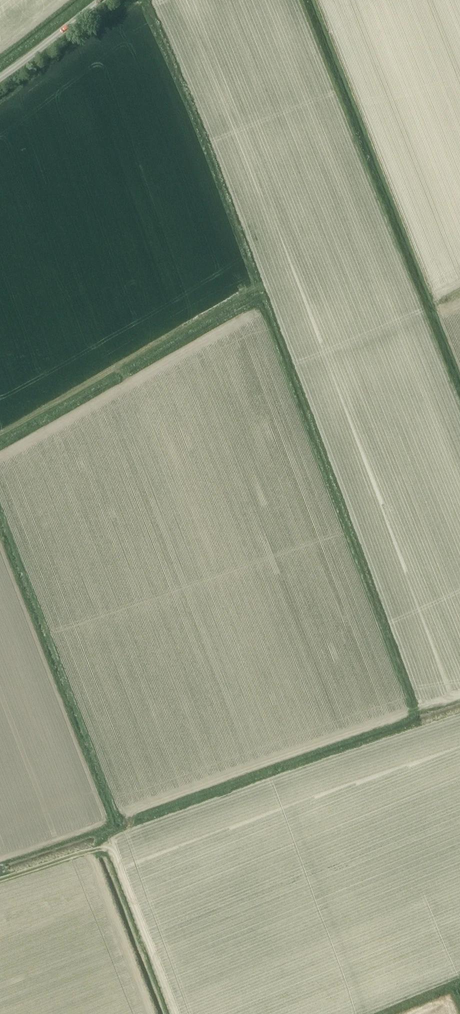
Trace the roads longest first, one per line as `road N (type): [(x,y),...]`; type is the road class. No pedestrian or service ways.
road 1 (unclassified): [(0,81),(101,0)]

